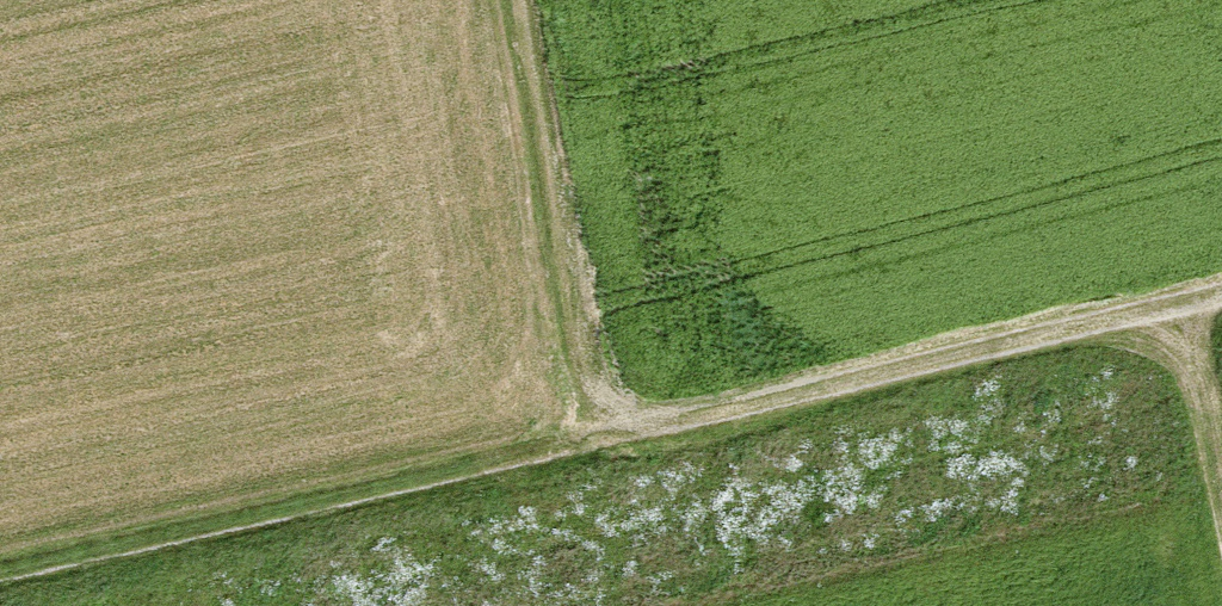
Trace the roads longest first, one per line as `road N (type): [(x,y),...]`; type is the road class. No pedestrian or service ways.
road 1 (track): [(1221,293),(0,577)]
road 2 (track): [(648,426),(607,397),(582,359),(518,0)]
road 3 (track): [(1221,494),(1187,301)]

